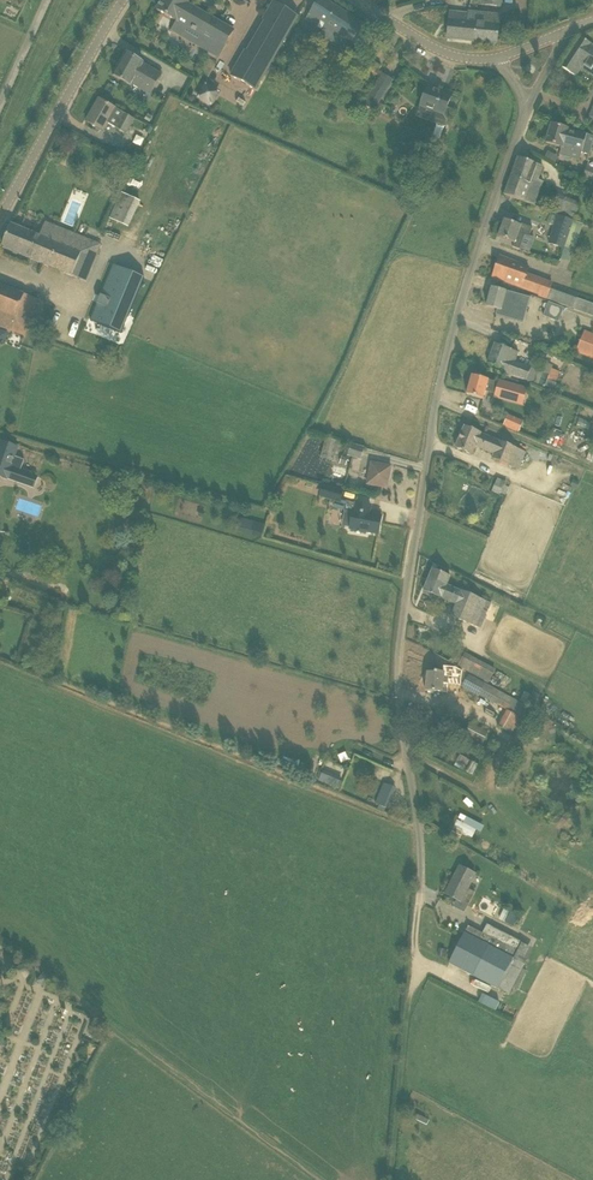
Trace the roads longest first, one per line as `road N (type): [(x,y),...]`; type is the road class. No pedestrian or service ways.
road 1 (unclassified): [(422,916),(422,818),(398,679),(407,537),(459,288),(530,103)]
road 2 (track): [(422,916),(399,1179)]
road 3 (tertiary): [(0,214),(124,0)]
road 4 (tertiary): [(500,59),(463,58),(429,45),(355,0)]

